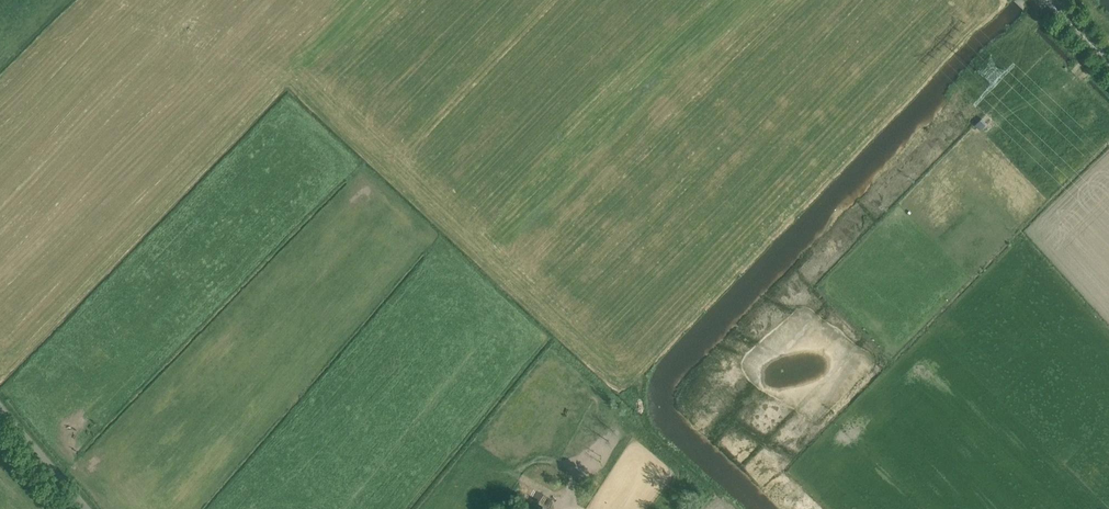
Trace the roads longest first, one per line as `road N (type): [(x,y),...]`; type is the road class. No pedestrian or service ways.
road 1 (unclassified): [(83,508),(0,412)]

